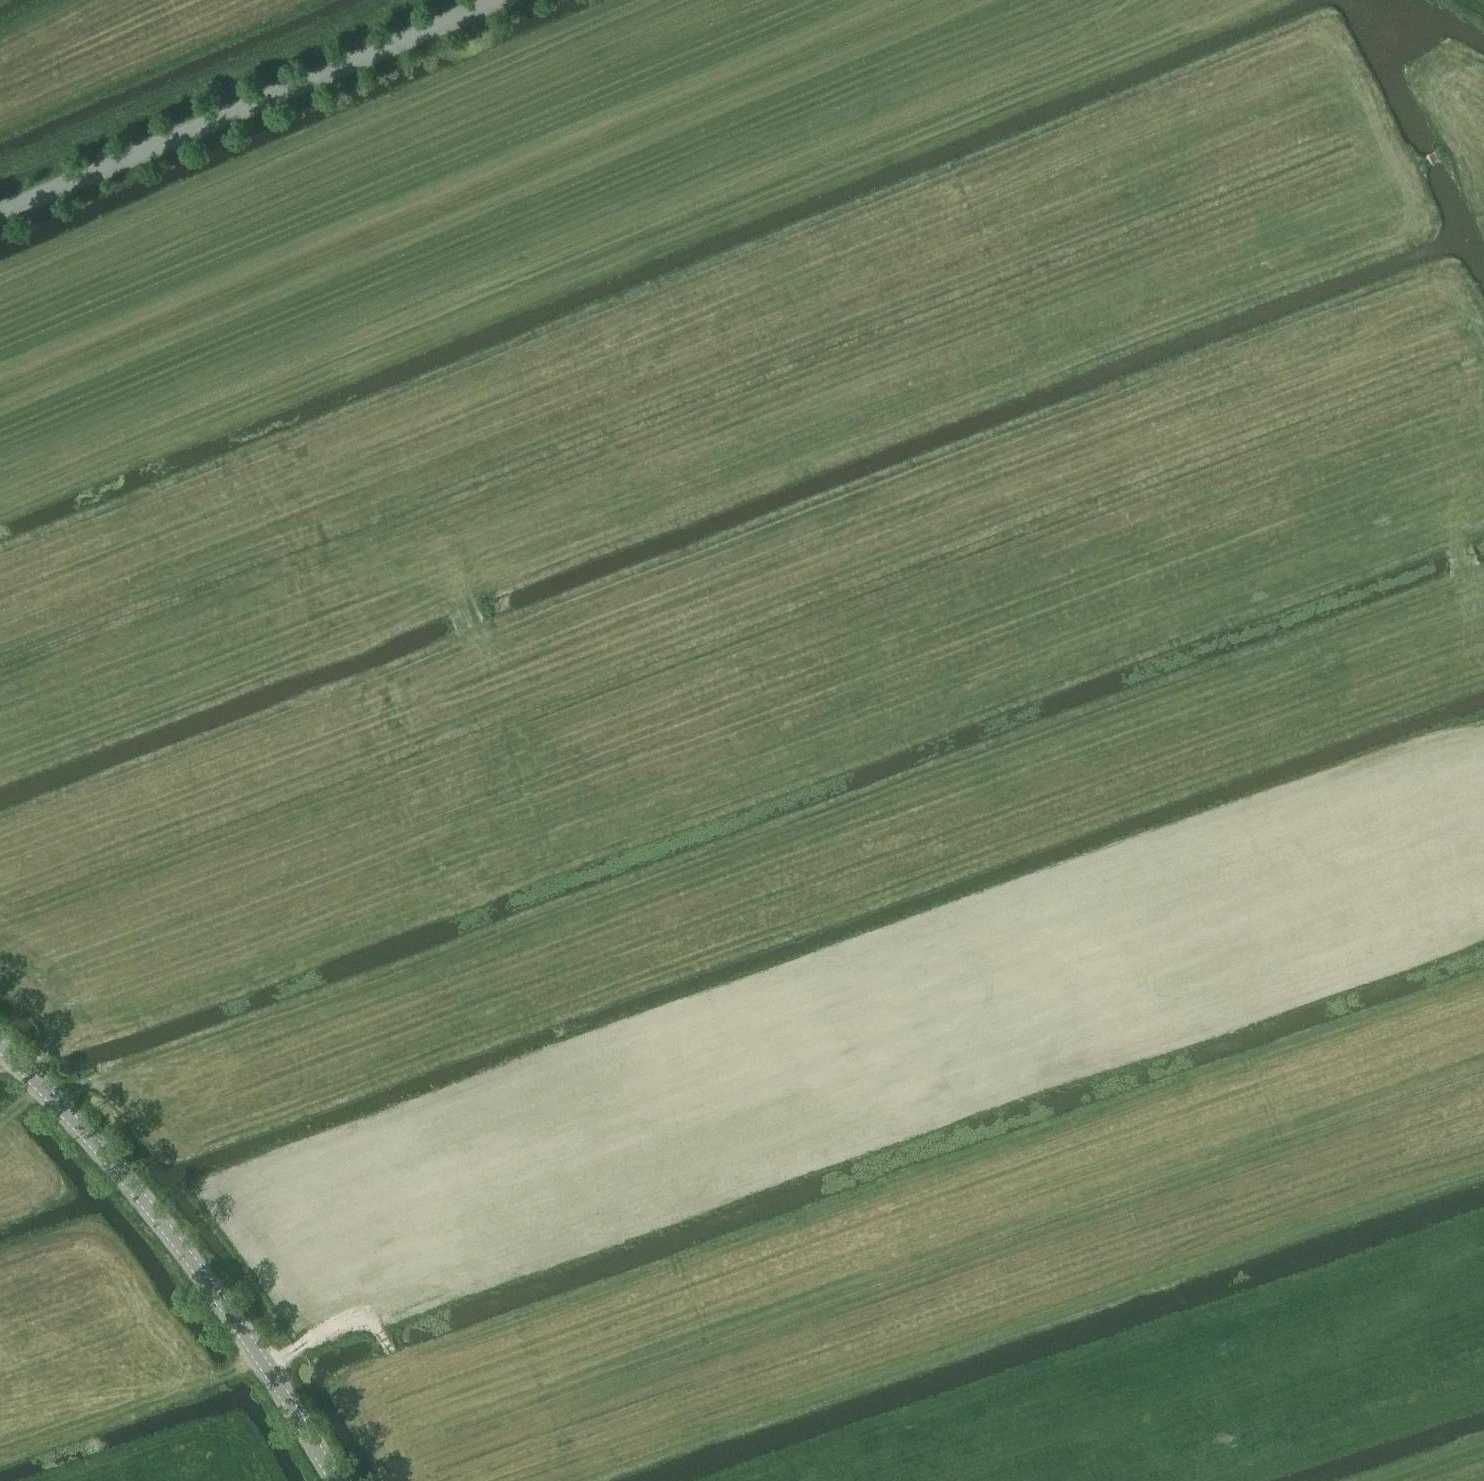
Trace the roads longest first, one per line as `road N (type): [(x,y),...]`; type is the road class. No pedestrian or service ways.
road 1 (unclassified): [(0,218),(509,0)]
road 2 (unclassified): [(334,1480),(195,1266),(103,1154),(0,1047)]

